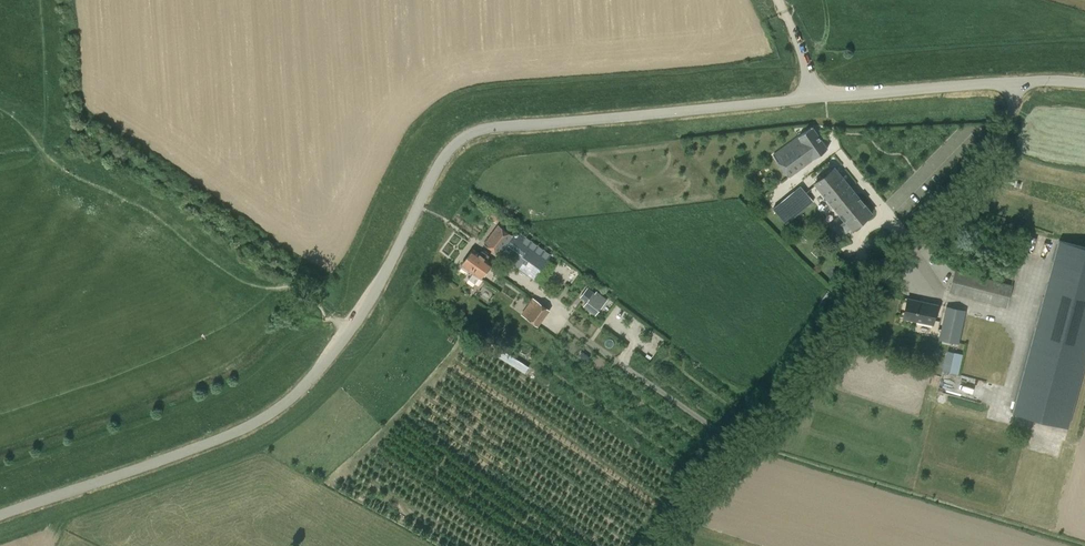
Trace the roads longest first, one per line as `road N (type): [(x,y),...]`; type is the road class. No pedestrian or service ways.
road 1 (unclassified): [(0,512),(243,426),(275,406),(350,330),(389,270),(440,161),(476,132),(1014,82)]
road 2 (unclassified): [(658,545),(700,483),(792,393),(855,305),(993,157),(1010,120),(1014,82)]

